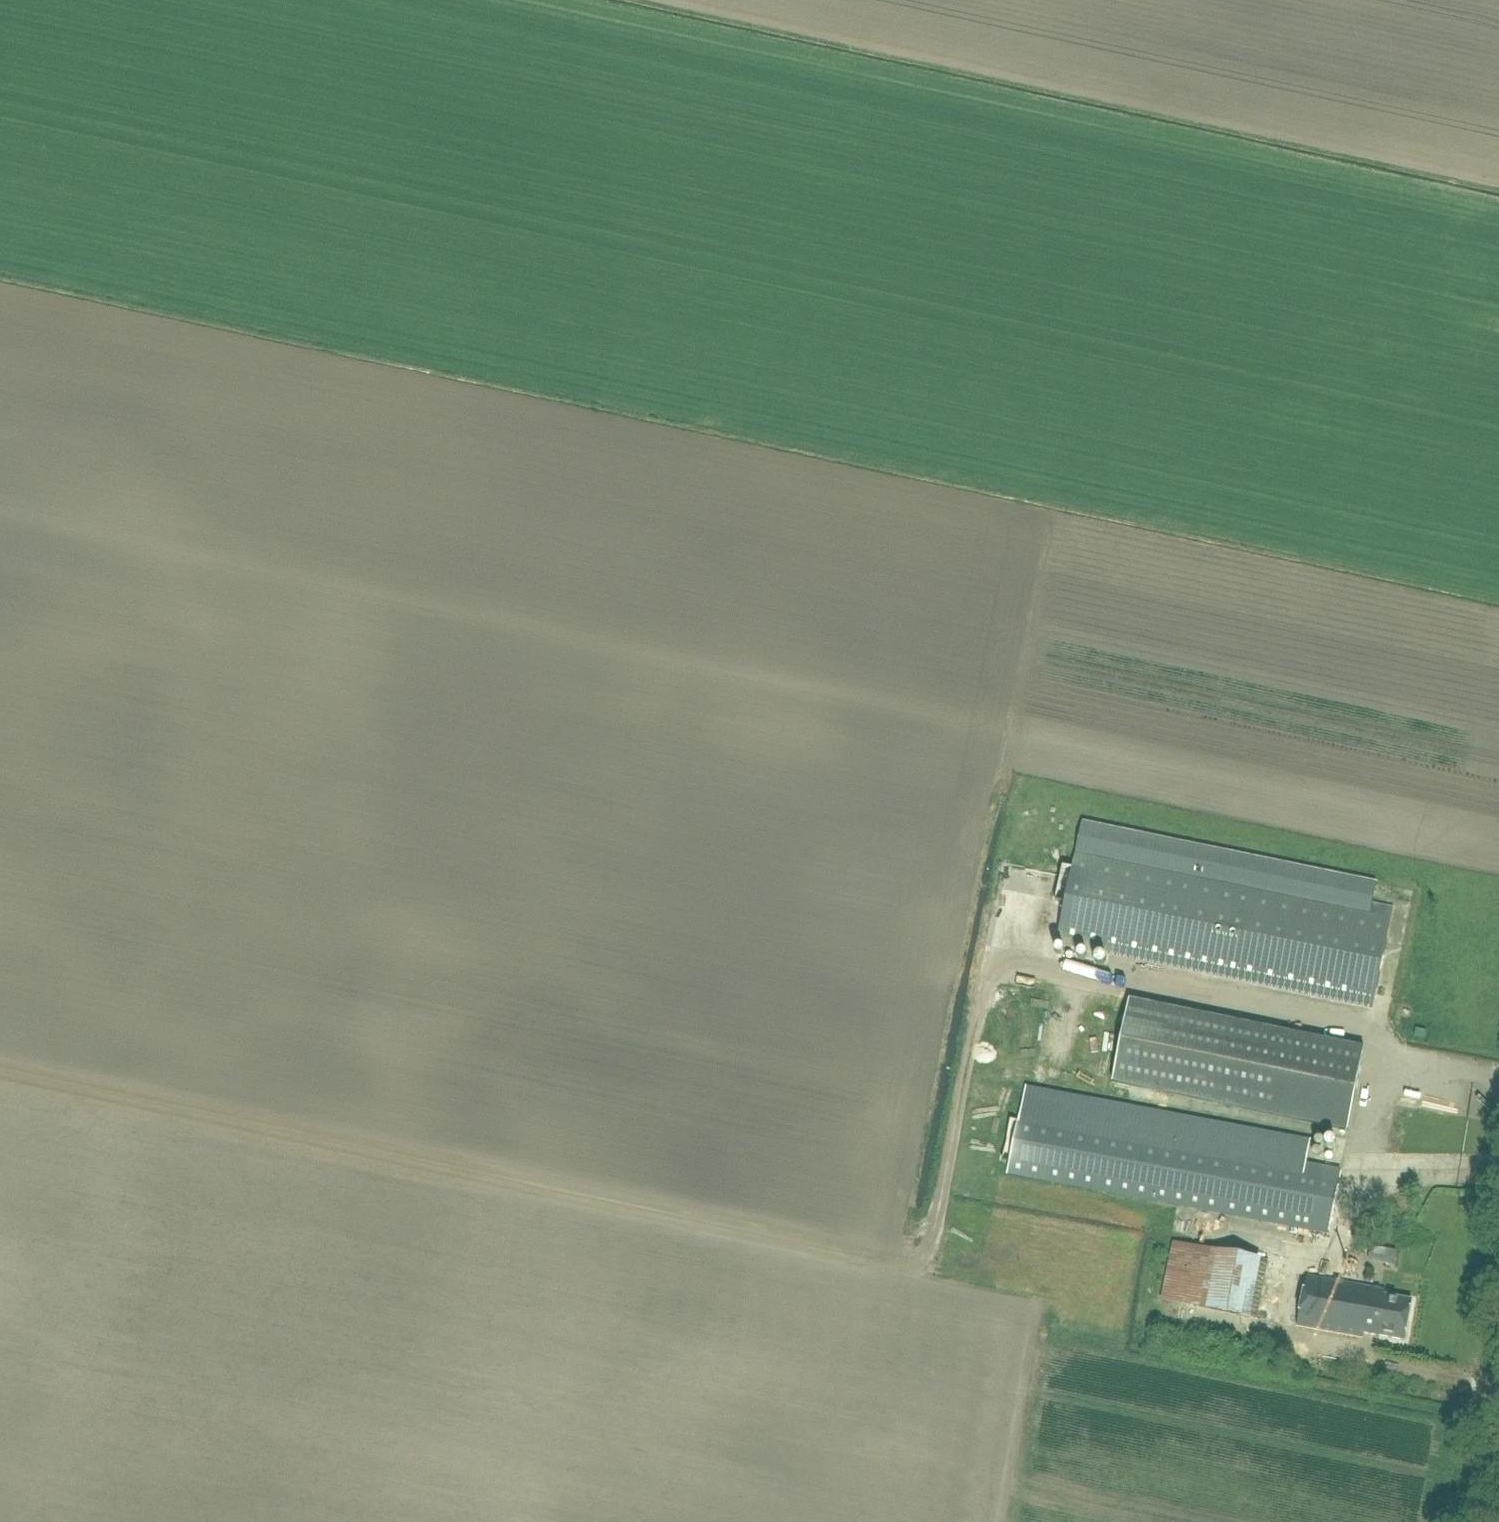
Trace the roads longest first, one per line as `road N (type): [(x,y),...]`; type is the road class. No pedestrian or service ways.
road 1 (unclassified): [(1475,1521),(1498,1381)]

